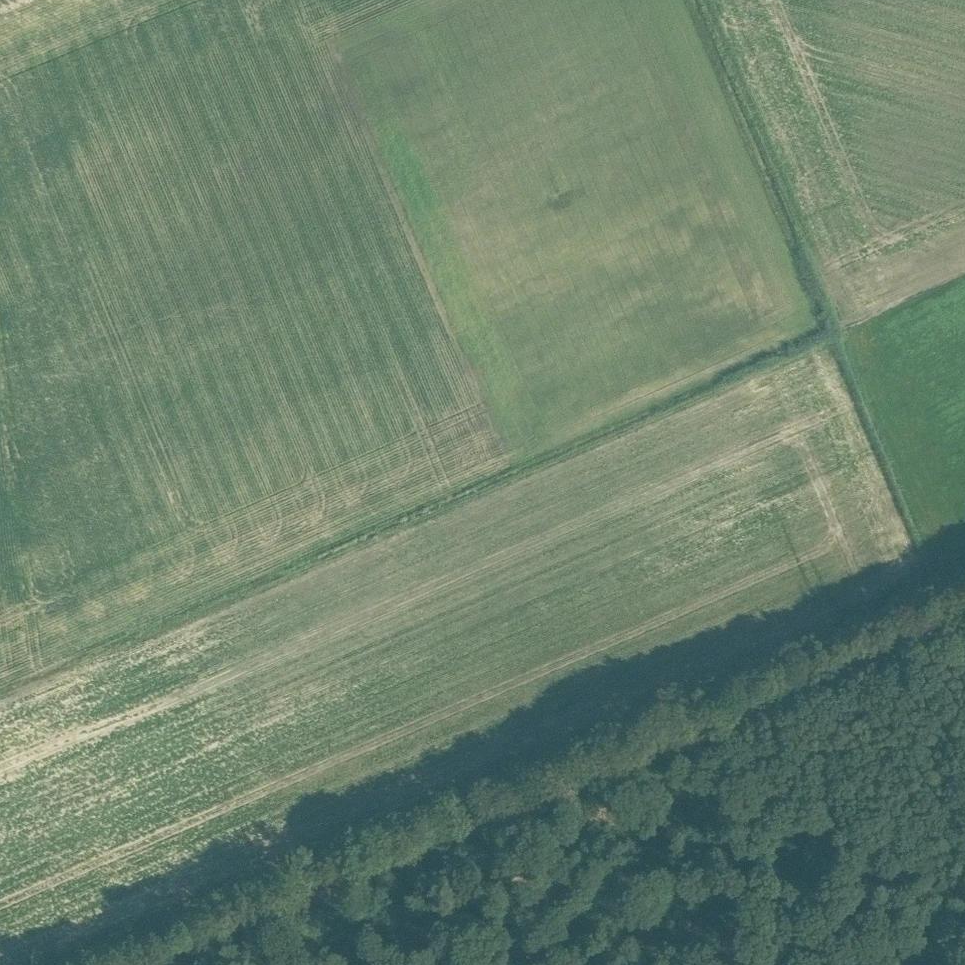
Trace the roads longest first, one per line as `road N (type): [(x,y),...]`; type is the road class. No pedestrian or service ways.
road 1 (track): [(158,964),(964,616)]

